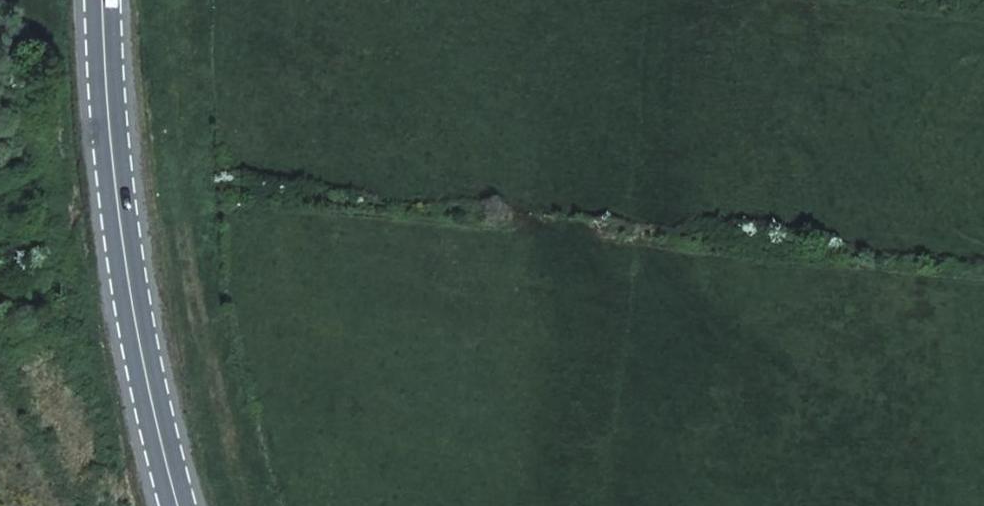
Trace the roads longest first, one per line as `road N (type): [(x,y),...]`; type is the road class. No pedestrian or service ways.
road 1 (primary): [(102,0),(113,185),(180,505)]

